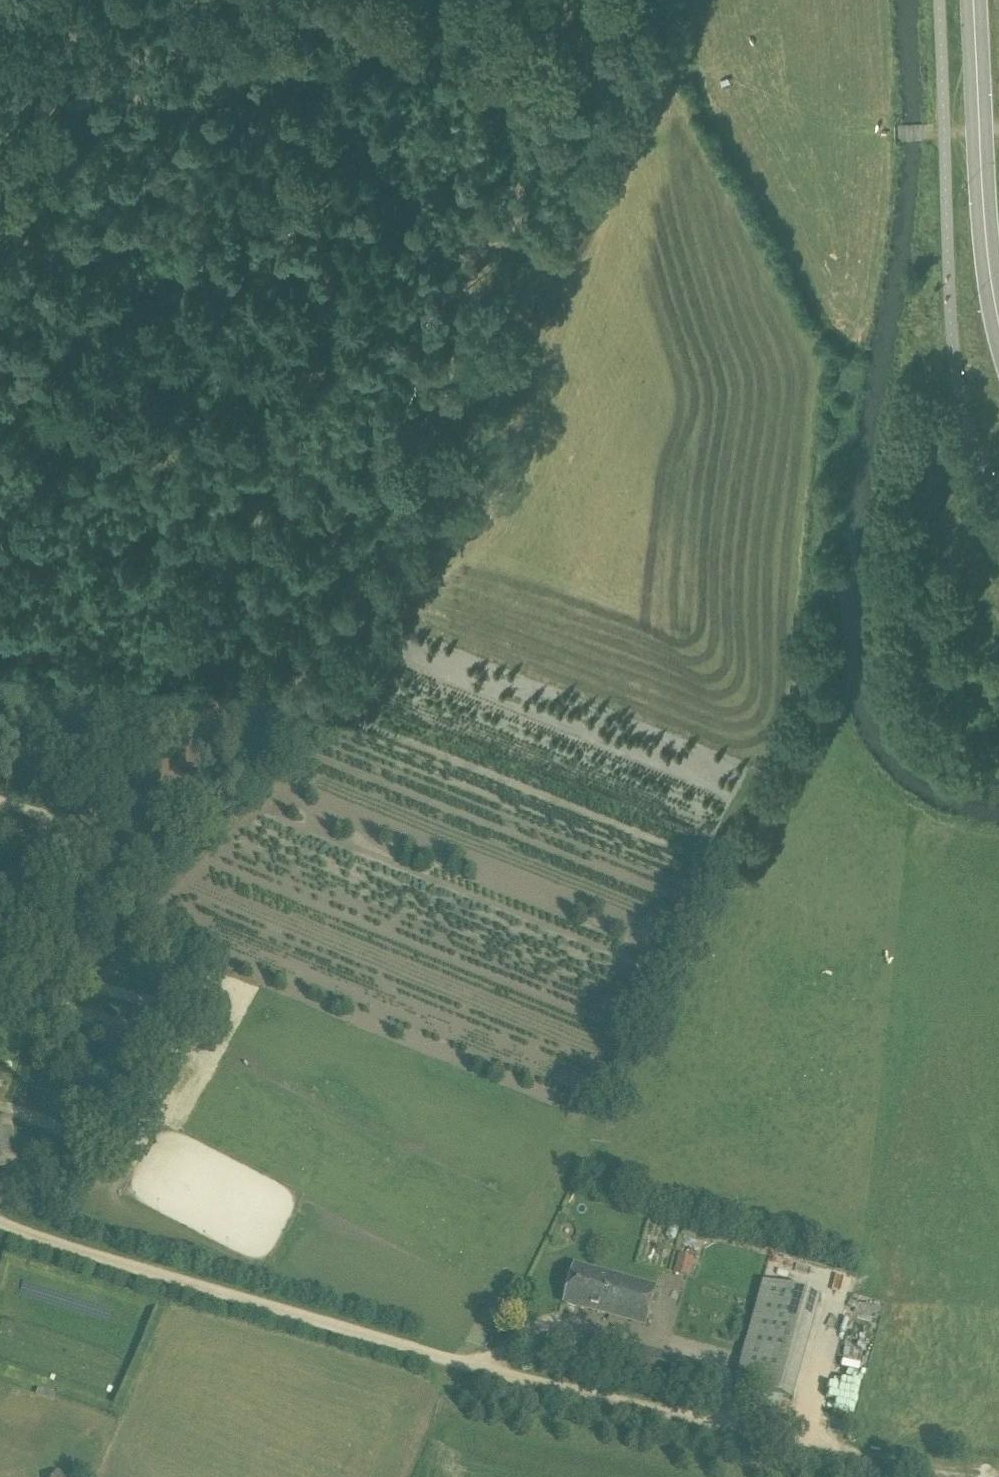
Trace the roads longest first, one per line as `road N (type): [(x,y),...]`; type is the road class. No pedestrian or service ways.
road 1 (secondary): [(998,333),(973,0)]

